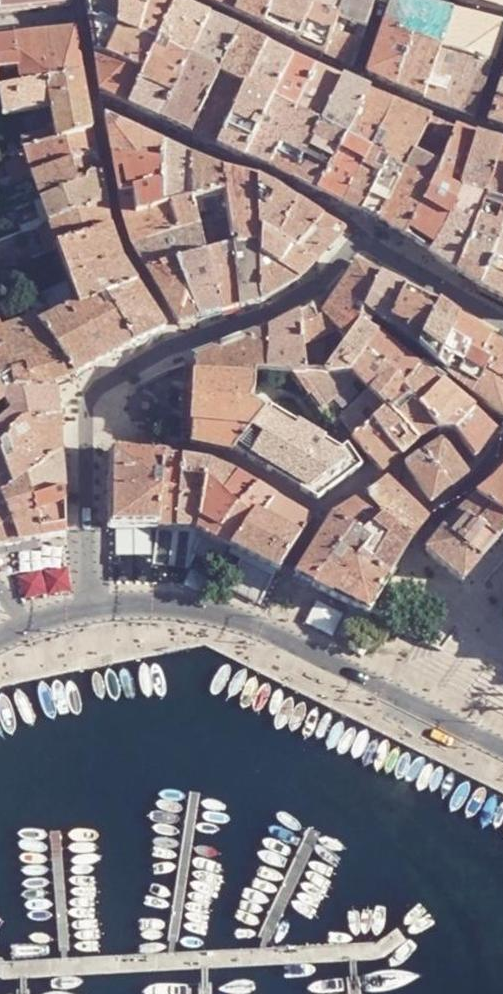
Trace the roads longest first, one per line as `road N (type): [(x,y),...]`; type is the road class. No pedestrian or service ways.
road 1 (tertiary): [(0,636),(92,608),(198,610),(258,627),(502,748)]

